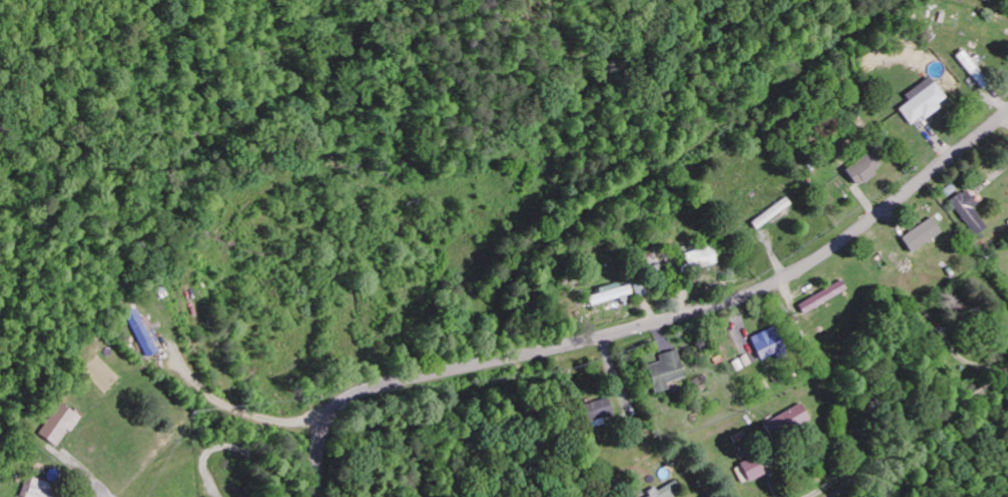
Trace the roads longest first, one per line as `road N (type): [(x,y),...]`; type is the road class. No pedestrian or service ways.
road 1 (residential): [(375,384),(598,337),(757,290),(848,235),(1007,110)]
road 2 (residential): [(1007,375),(835,496)]
road 3 (residential): [(314,496),(326,419),(375,384)]

